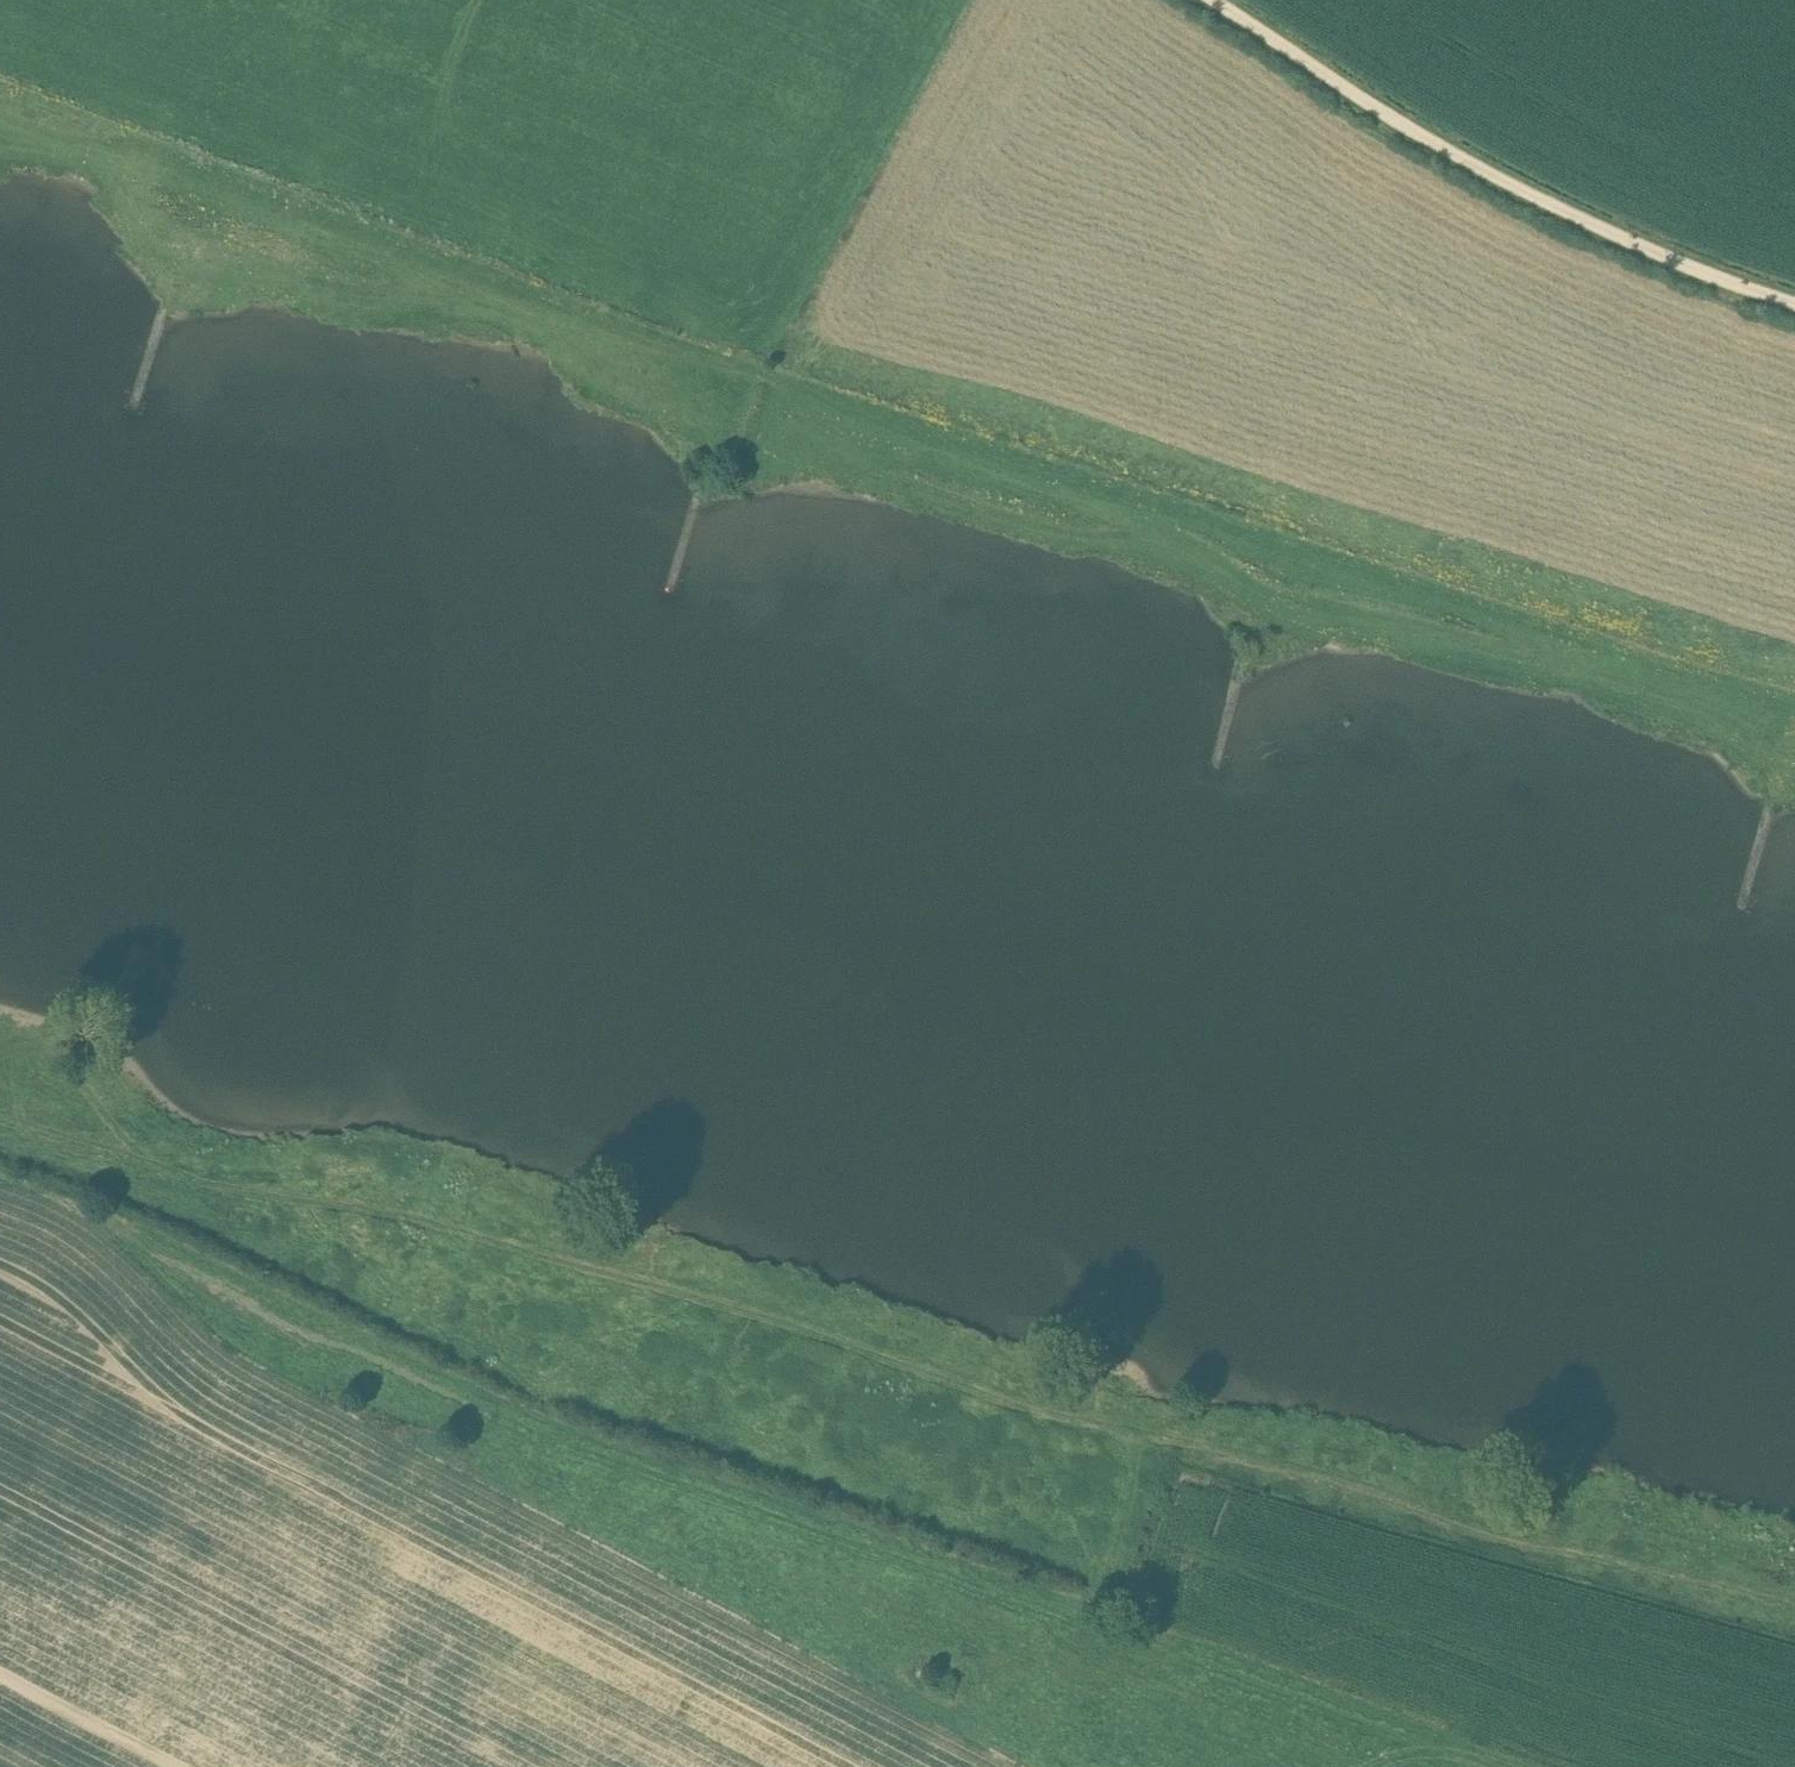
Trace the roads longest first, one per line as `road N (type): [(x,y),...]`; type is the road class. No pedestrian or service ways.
road 1 (track): [(1212,0),(1373,105),(1548,204),(1720,279),(1794,302)]

